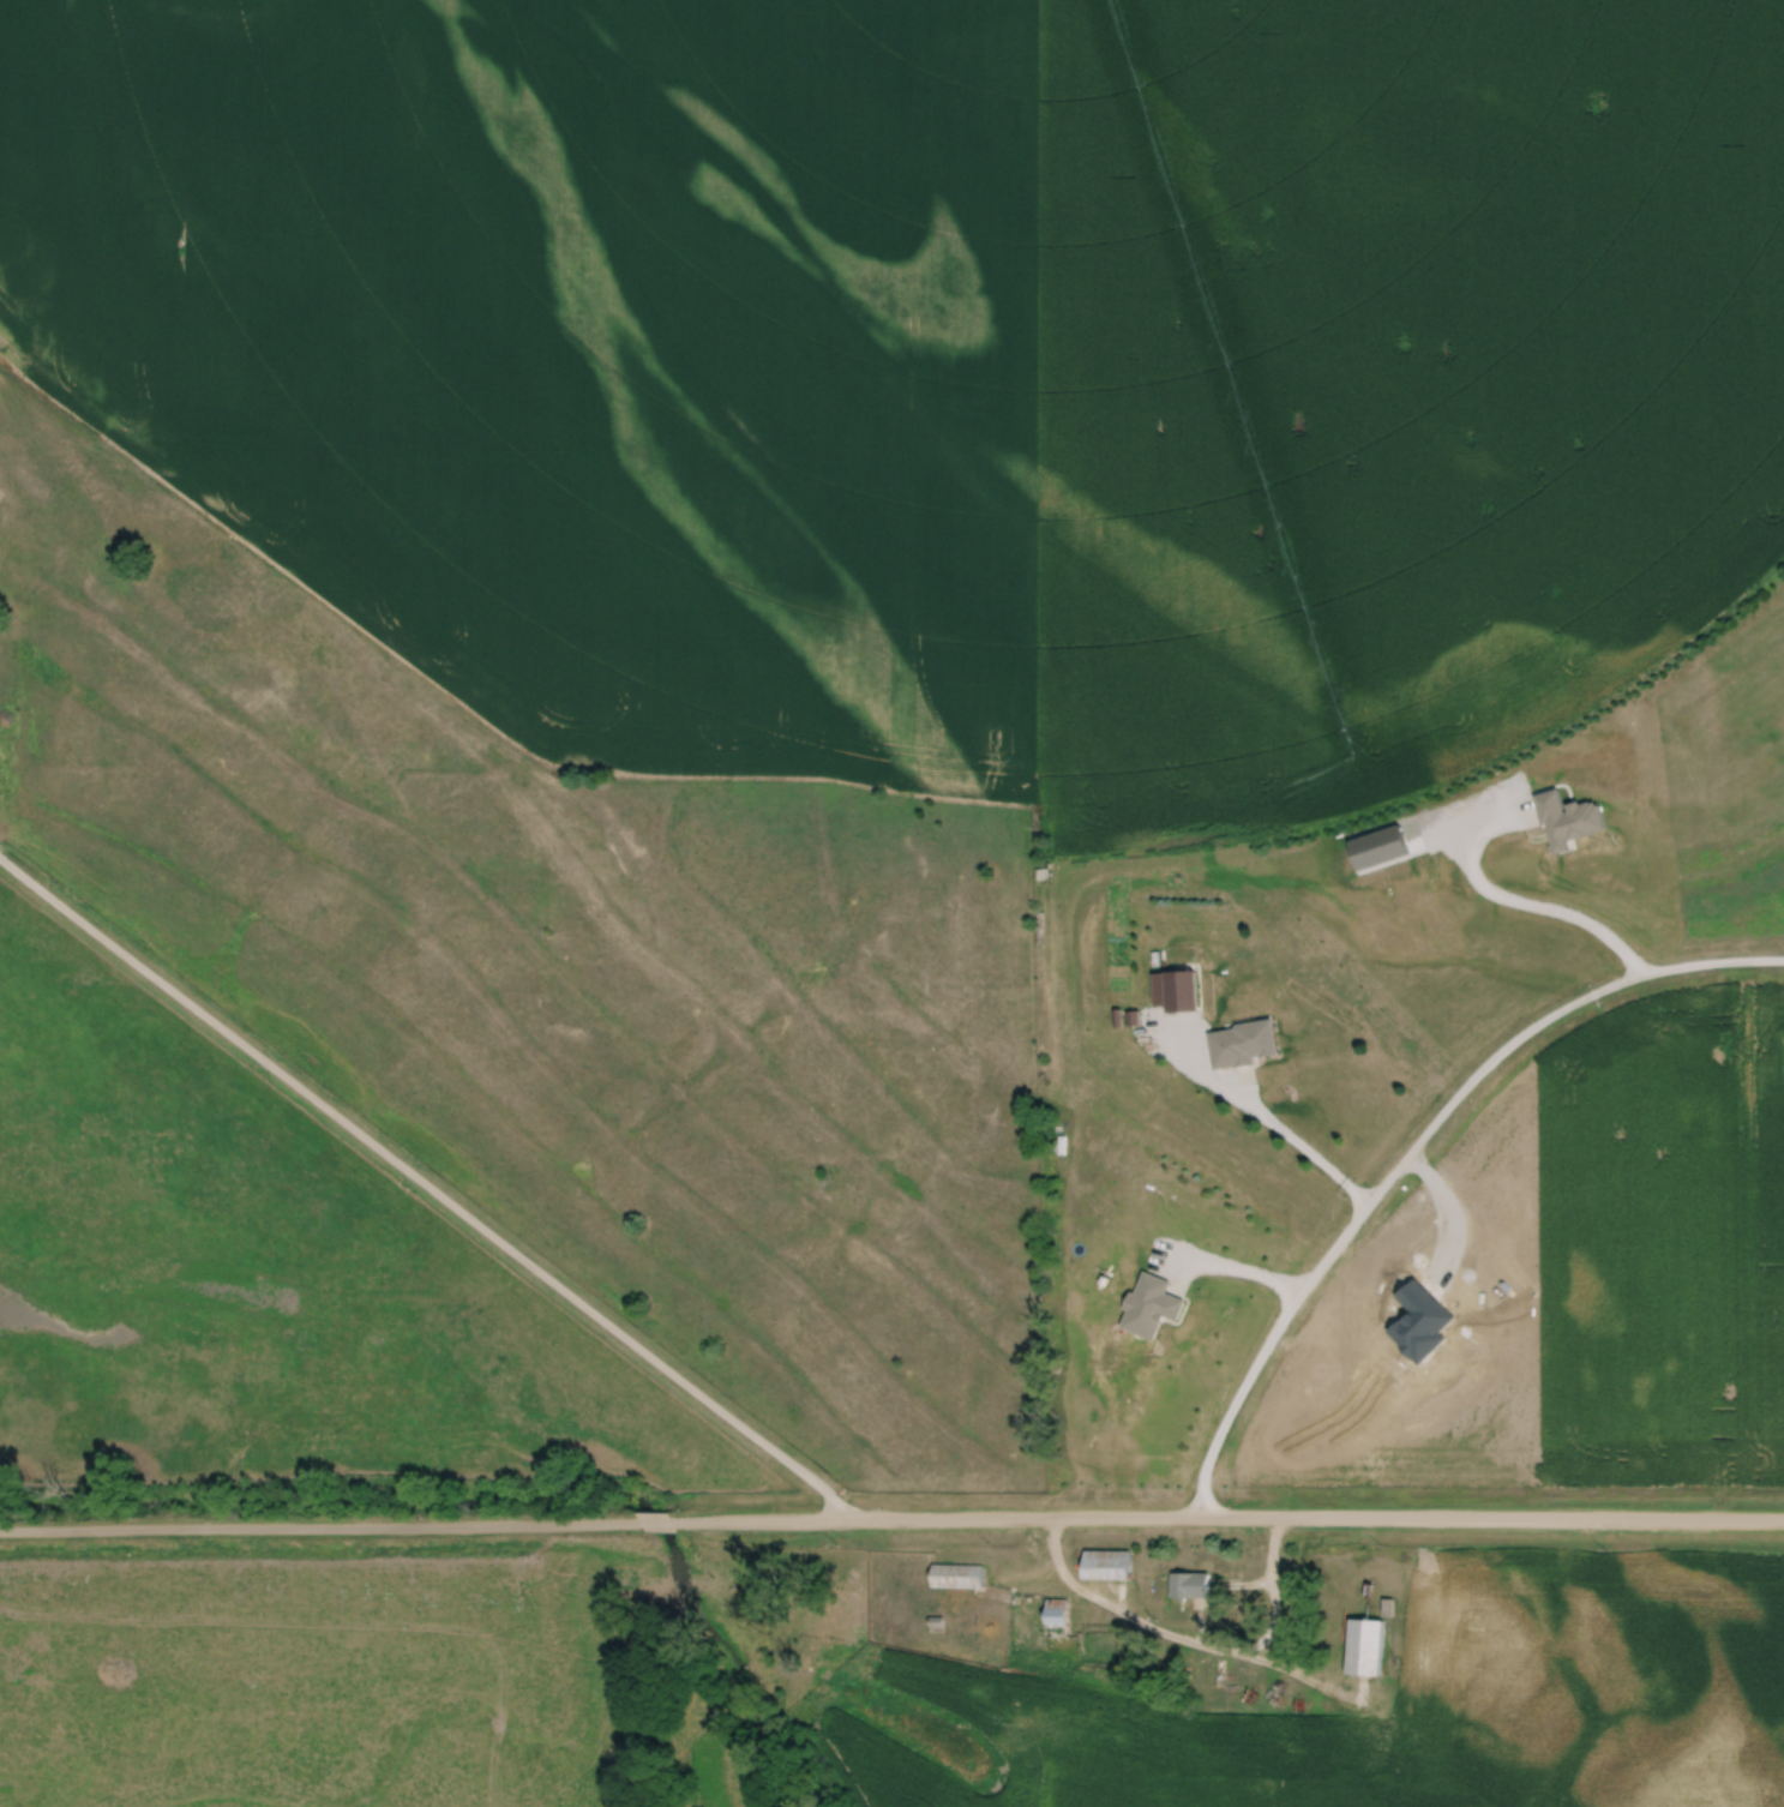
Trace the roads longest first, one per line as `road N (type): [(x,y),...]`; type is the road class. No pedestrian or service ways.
road 1 (residential): [(675,1519),(1783,1527)]
road 2 (residential): [(0,1526),(636,1519)]

